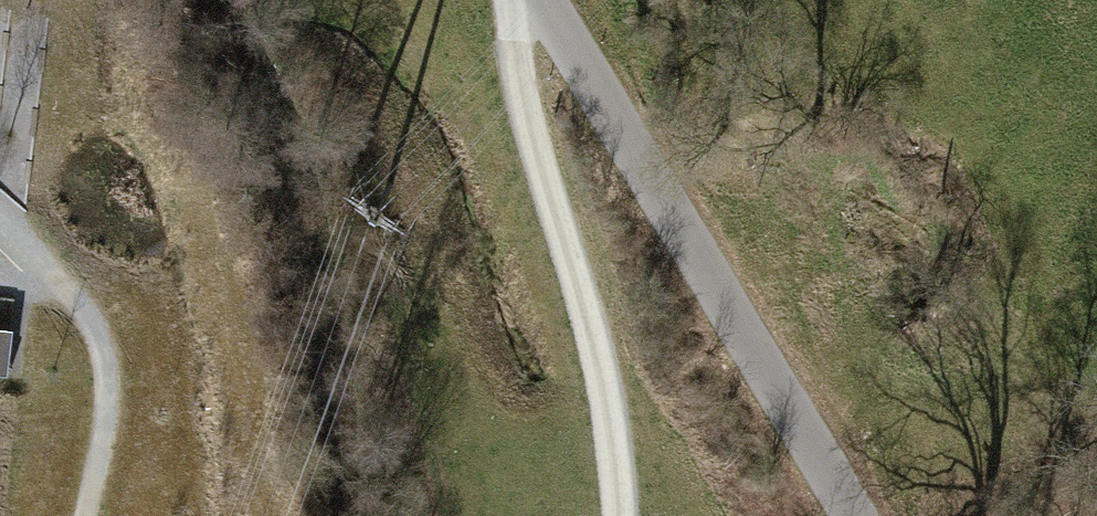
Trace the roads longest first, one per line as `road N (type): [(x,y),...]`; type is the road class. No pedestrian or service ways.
road 1 (residential): [(550,0),(863,515)]
road 2 (track): [(525,0),(527,122),(598,349),(623,515)]
road 3 (track): [(0,220),(104,333),(110,402),(87,515)]

